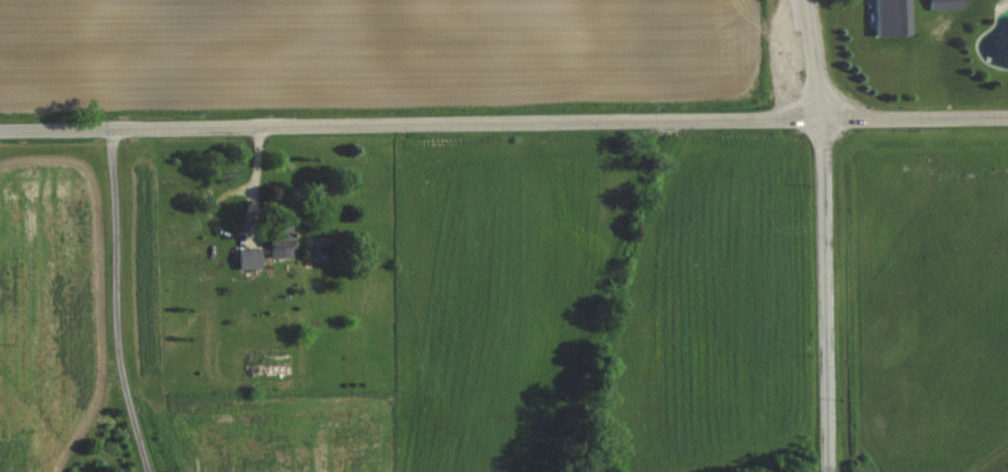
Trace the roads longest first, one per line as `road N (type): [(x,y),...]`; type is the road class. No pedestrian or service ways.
road 1 (secondary): [(0,129),(1007,115)]
road 2 (secondary): [(829,471),(824,139),(805,0)]

